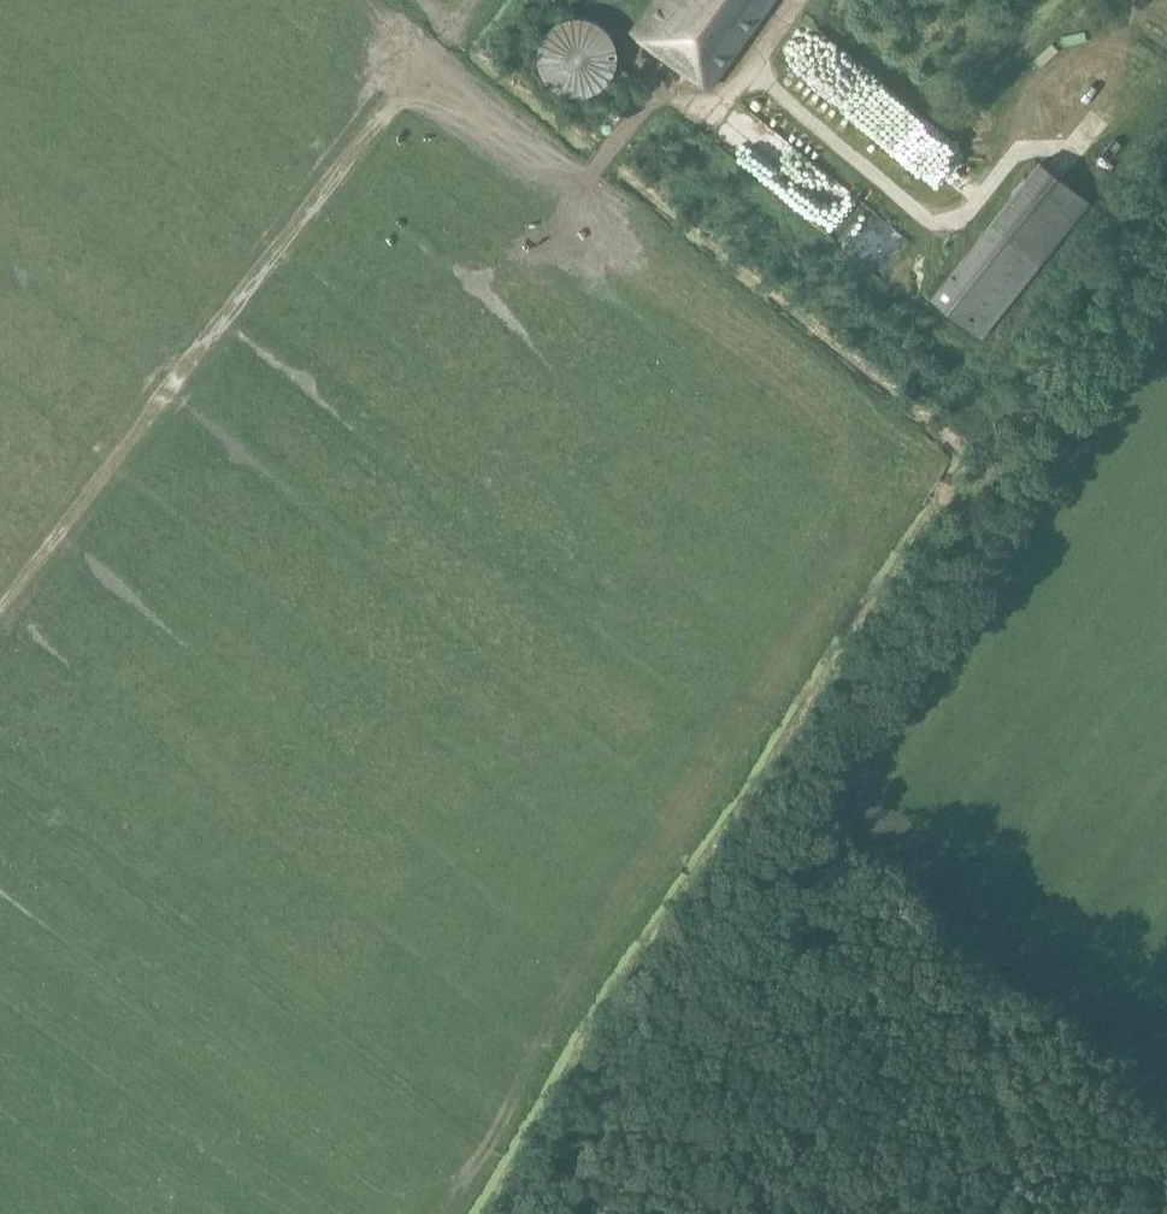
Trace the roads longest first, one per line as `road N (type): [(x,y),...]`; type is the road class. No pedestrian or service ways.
road 1 (track): [(582,179),(660,93),(707,114),(747,71)]

